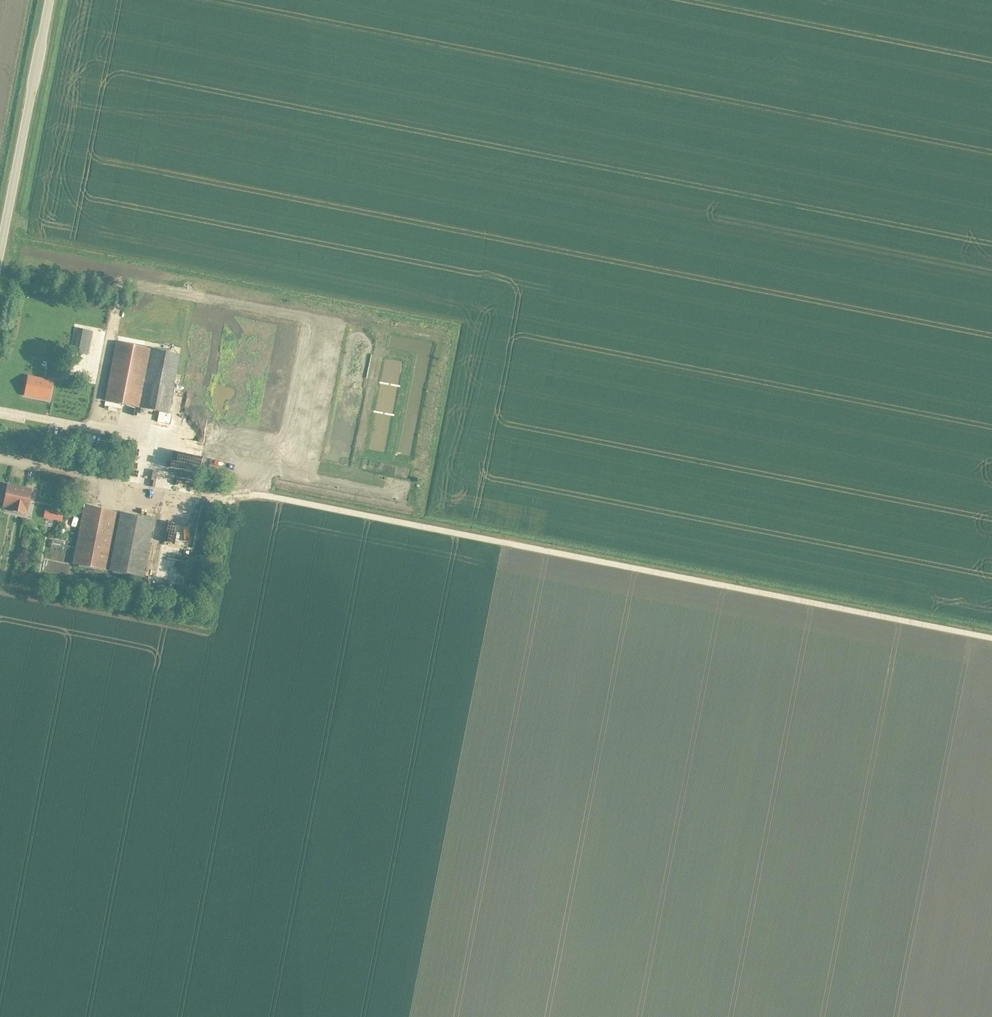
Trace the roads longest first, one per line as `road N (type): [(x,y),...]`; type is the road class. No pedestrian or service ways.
road 1 (unclassified): [(0,232),(46,0)]

